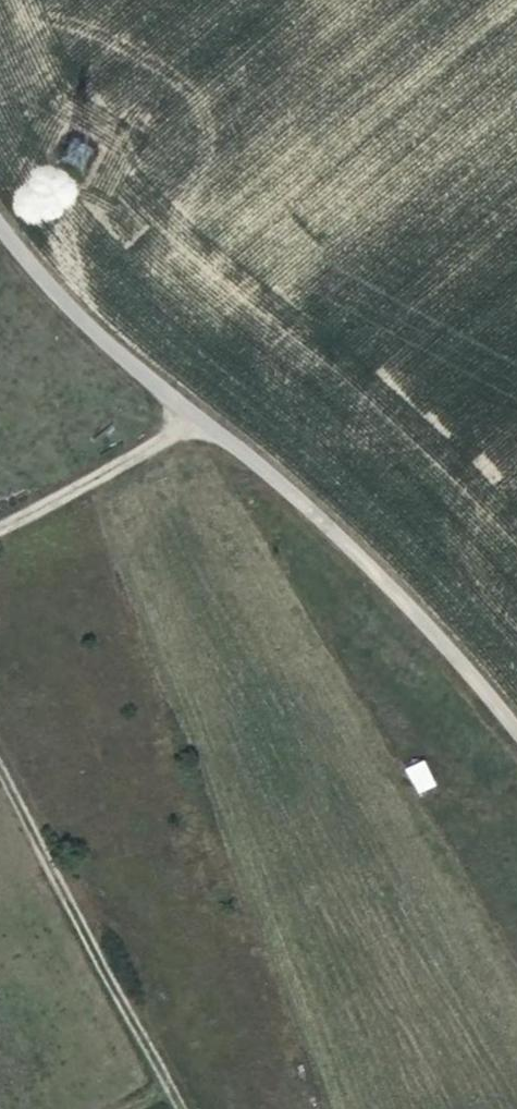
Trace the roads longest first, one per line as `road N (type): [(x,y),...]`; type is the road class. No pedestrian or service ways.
road 1 (unclassified): [(516,733),(367,558),(30,271),(0,228)]
road 2 (track): [(0,755),(183,1108)]
road 3 (track): [(210,418),(0,522)]

